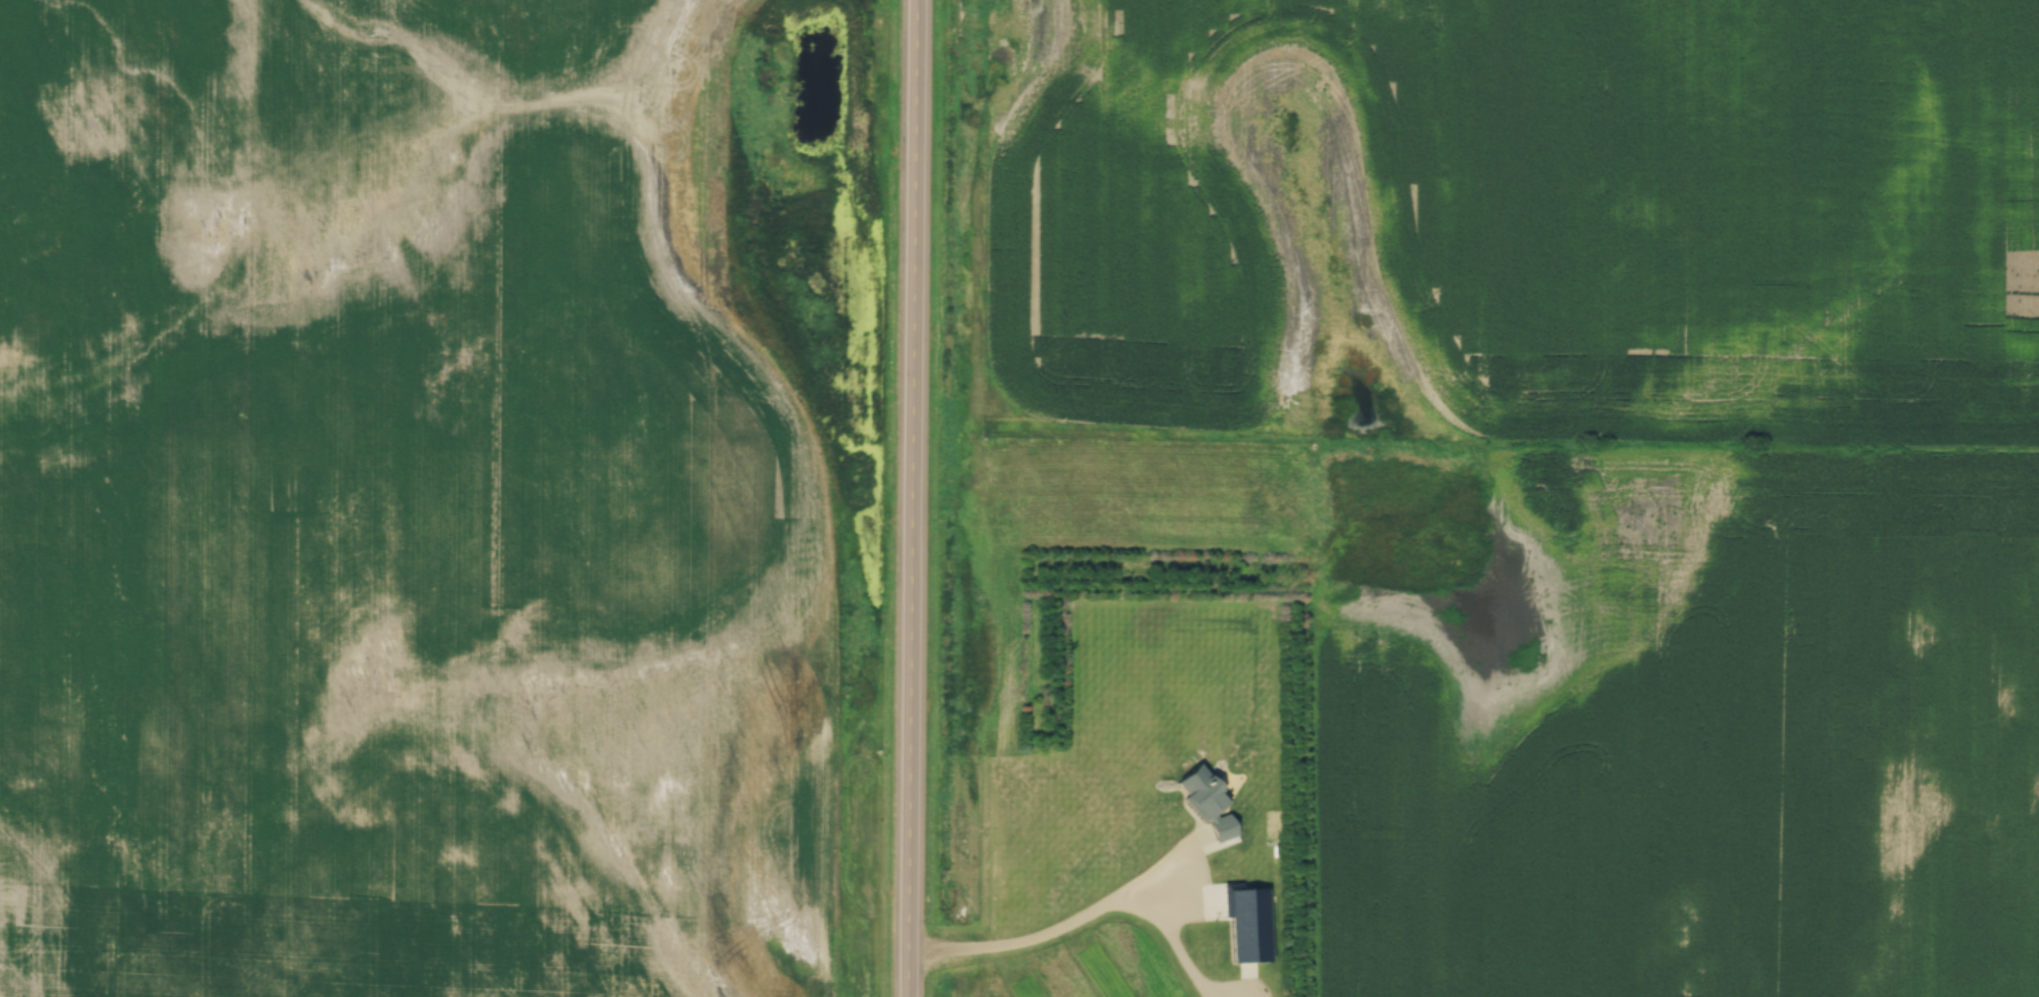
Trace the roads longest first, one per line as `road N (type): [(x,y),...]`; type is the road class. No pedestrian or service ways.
road 1 (primary): [(909,996),(912,0)]

